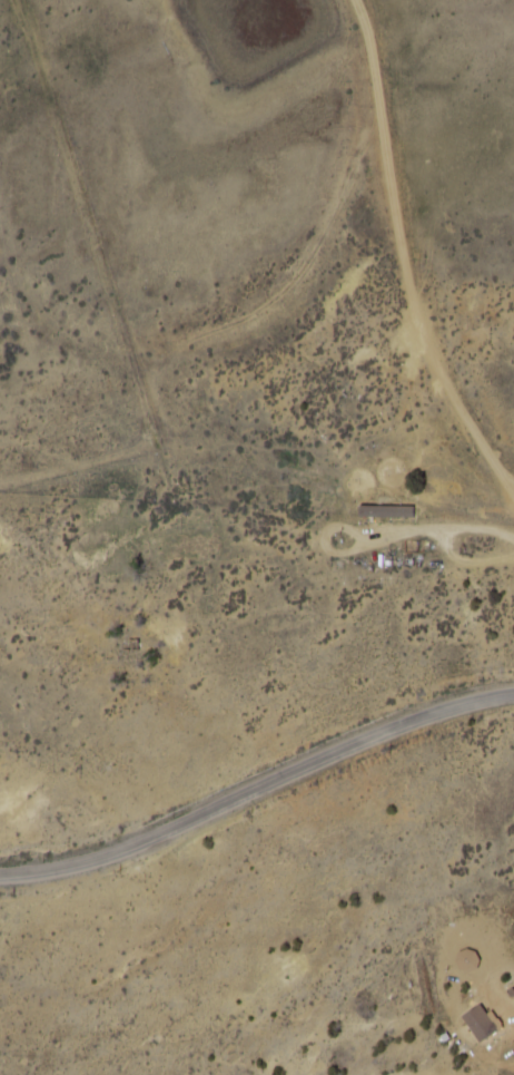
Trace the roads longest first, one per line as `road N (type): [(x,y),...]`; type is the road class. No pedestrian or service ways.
road 1 (residential): [(513,498),(432,350),(405,280),(370,45),(354,0)]
road 2 (track): [(0,415),(198,491),(513,524)]
road 3 (tertiary): [(513,694),(444,708),(176,821)]
road 4 (track): [(176,821),(75,758),(0,752)]
road 5 (tertiary): [(0,875),(106,856),(176,821)]

